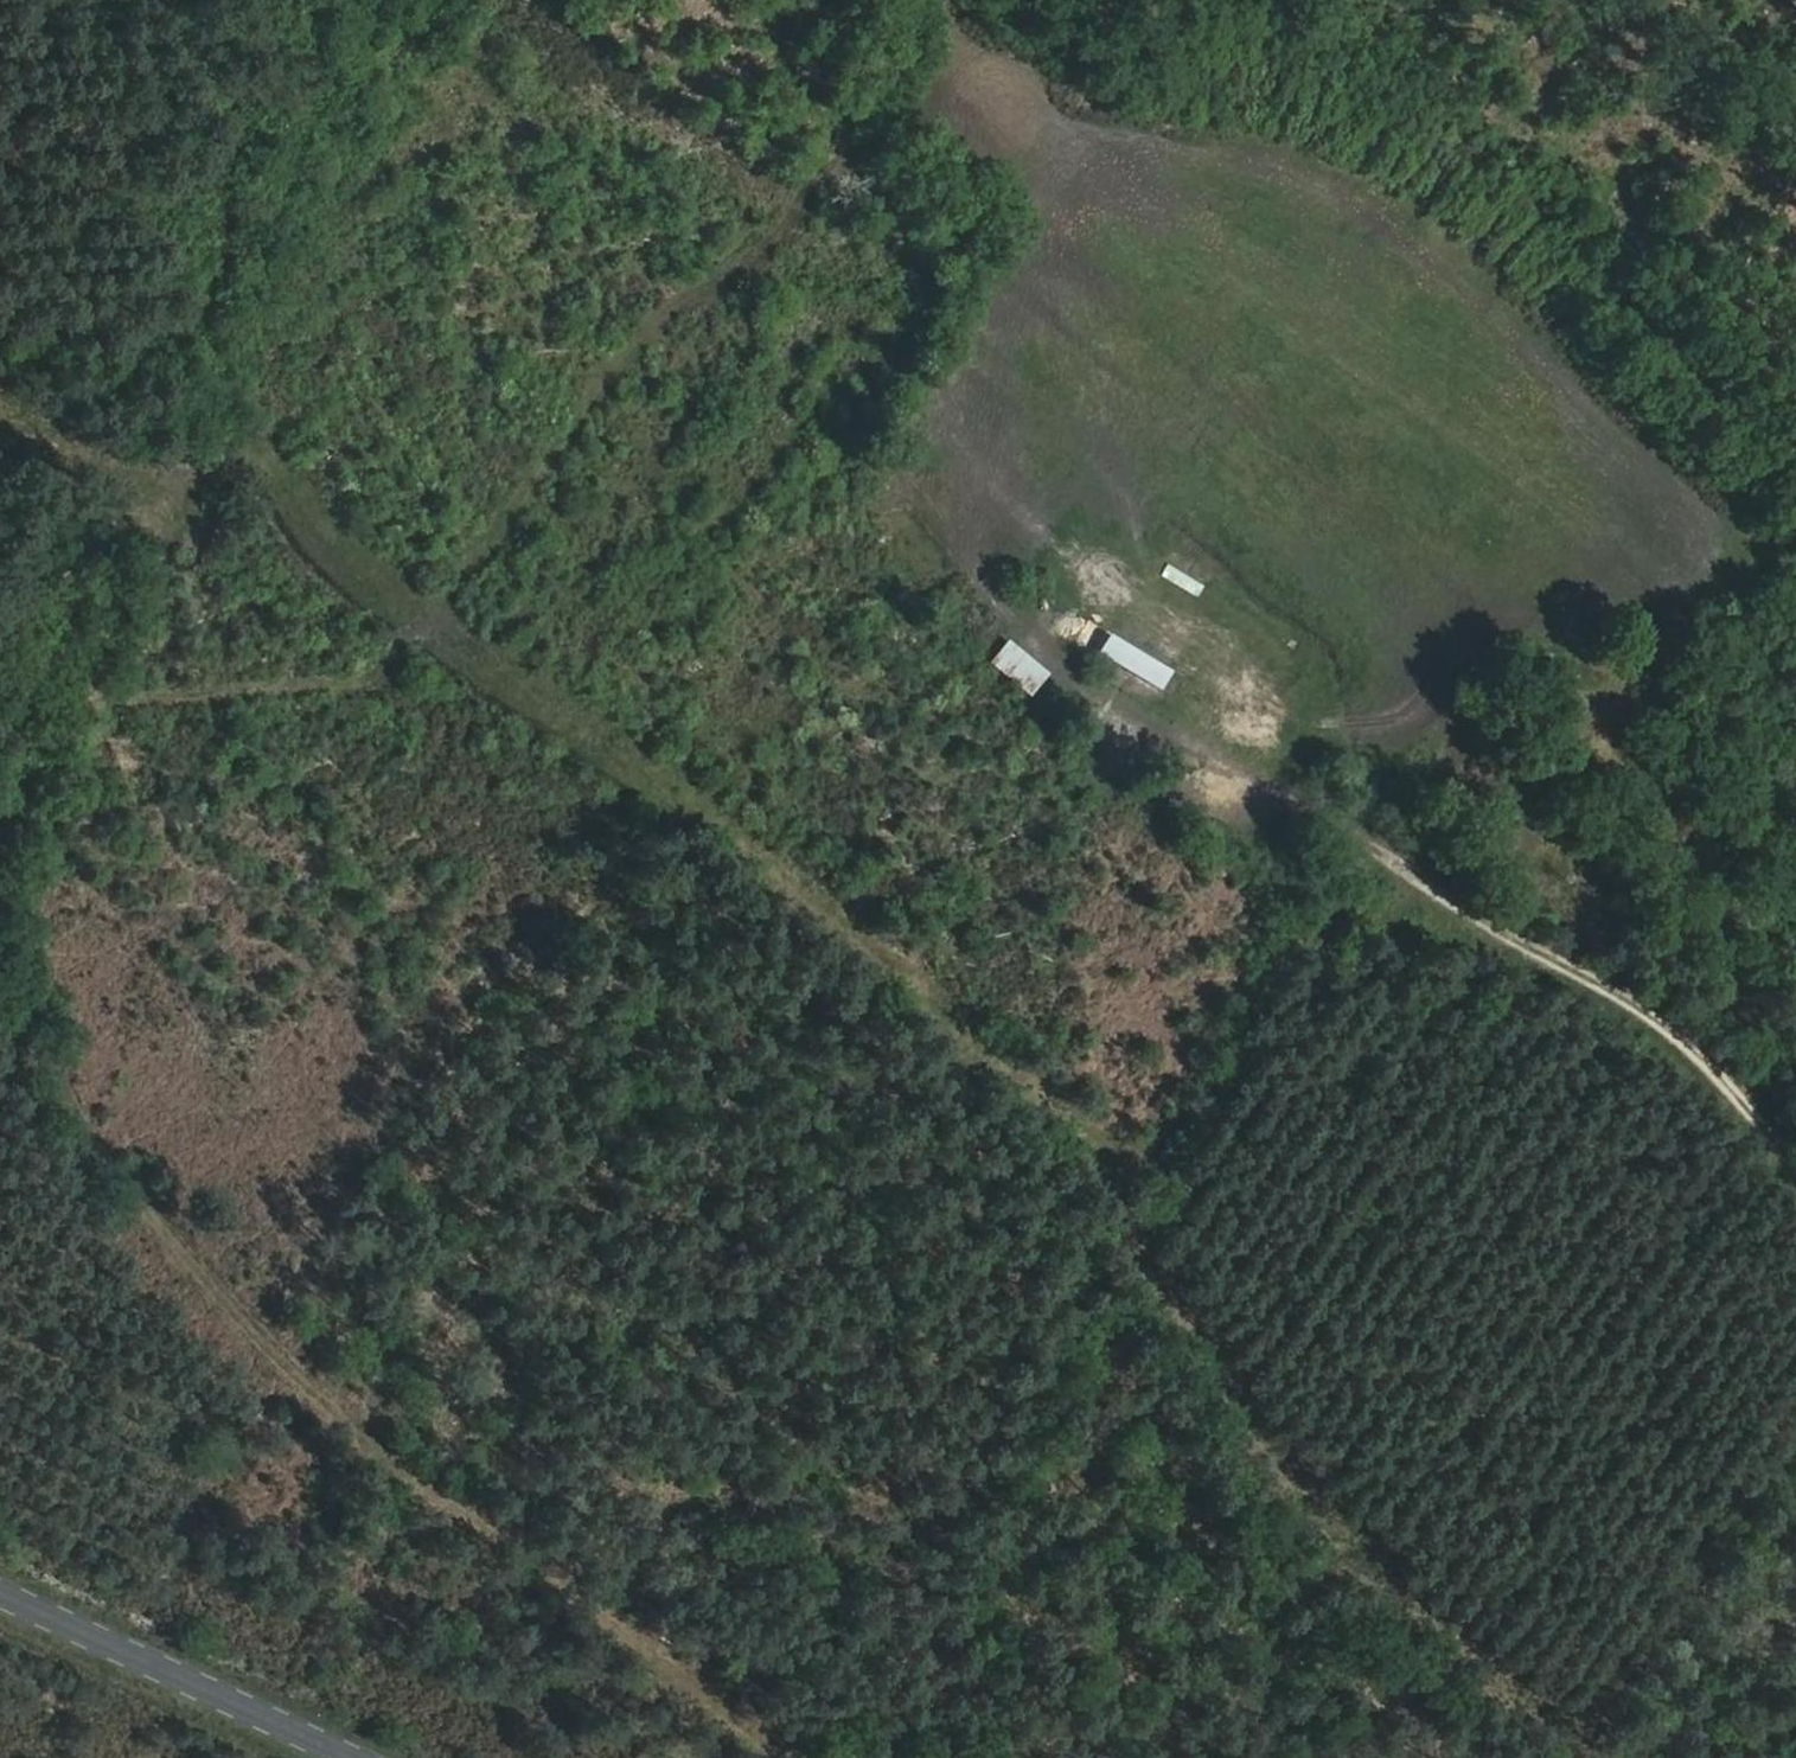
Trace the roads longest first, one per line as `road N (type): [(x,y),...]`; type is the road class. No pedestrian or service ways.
road 1 (track): [(896,569),(1638,1009),(1795,1155)]
road 2 (track): [(331,0),(289,165),(238,493),(0,887)]
road 3 (track): [(1795,479),(1279,57),(1186,0)]
road 4 (tertiary): [(0,1589),(361,1757)]

